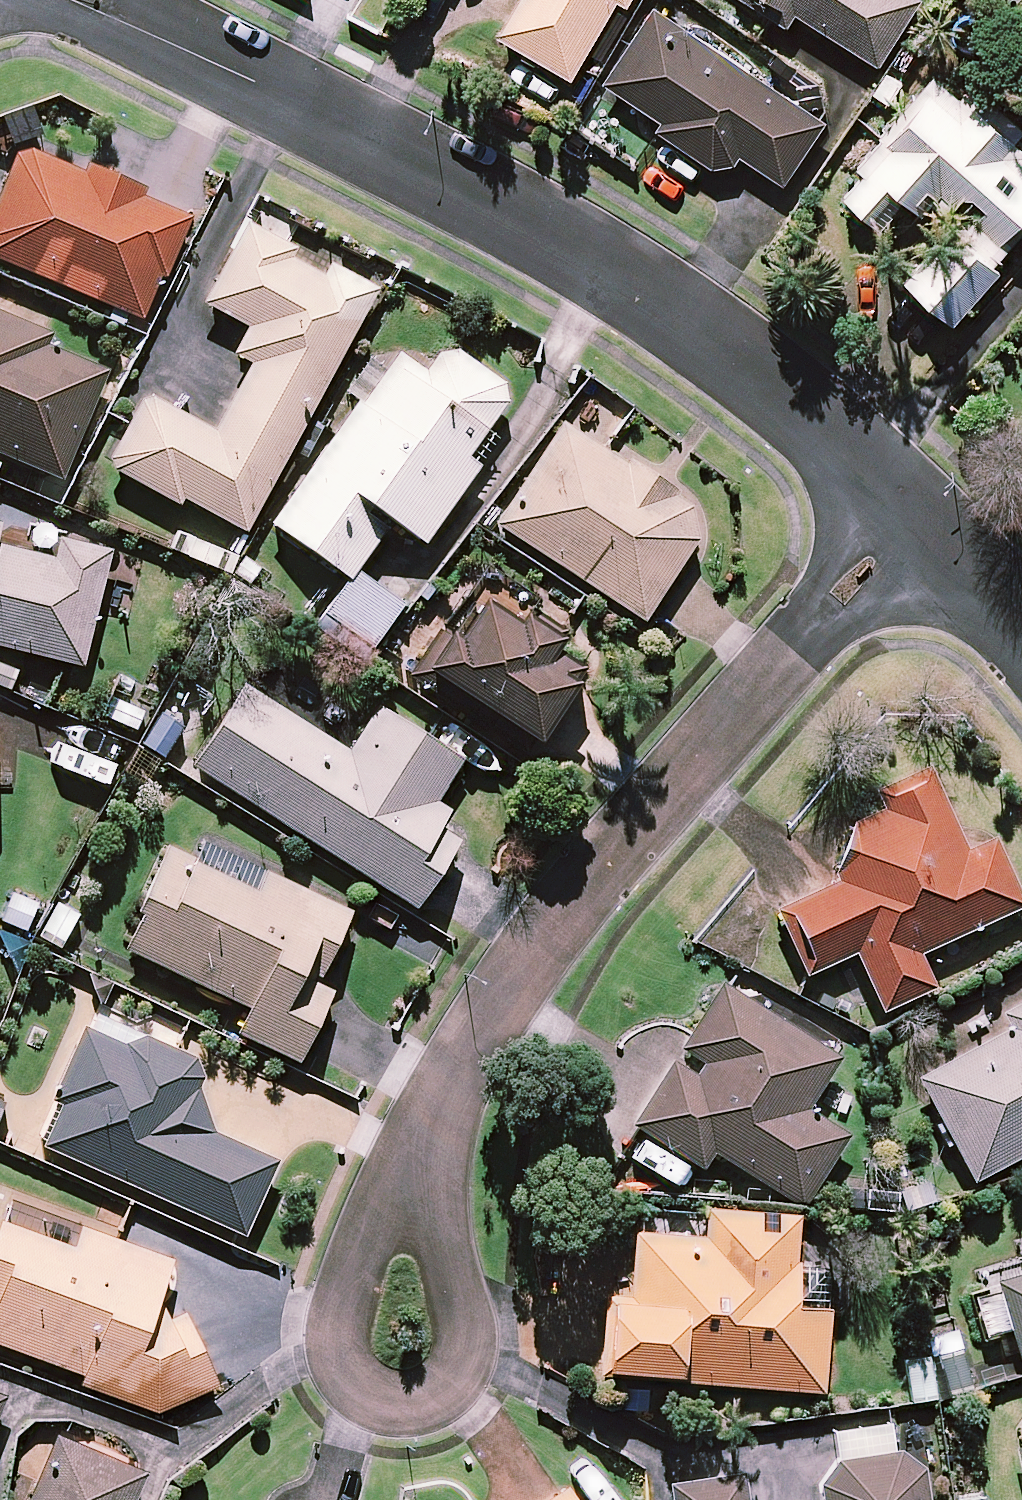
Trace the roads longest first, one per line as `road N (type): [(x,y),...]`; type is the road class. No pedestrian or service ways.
road 1 (residential): [(100,0),(520,207),(736,346),(922,514)]
road 2 (residential): [(410,1151),(629,858),(922,514)]
road 3 (residential): [(410,1151),(376,1219),(348,1325),(353,1379),(393,1410),(448,1406),(469,1371),(474,1313),(447,1225)]
road 4 (residential): [(922,514),(1021,619)]

